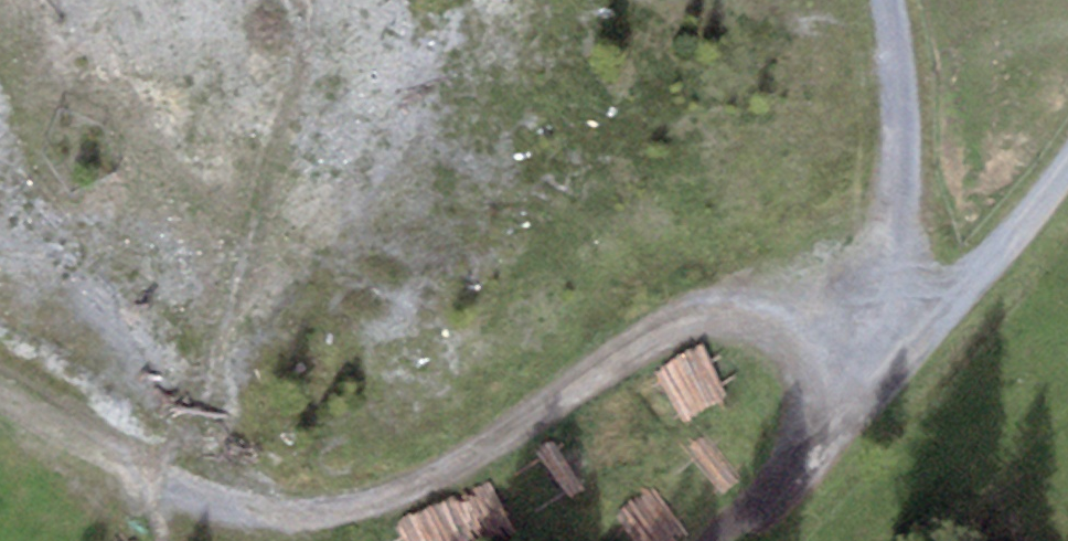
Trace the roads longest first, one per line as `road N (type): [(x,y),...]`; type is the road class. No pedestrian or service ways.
road 1 (track): [(913,347),(758,321),(678,325),(431,476),(310,517),(256,516),(126,475)]
road 2 (track): [(724,540),(913,347),(1067,164)]
road 3 (track): [(913,347),(885,0)]
road 4 (track): [(0,399),(126,475)]

